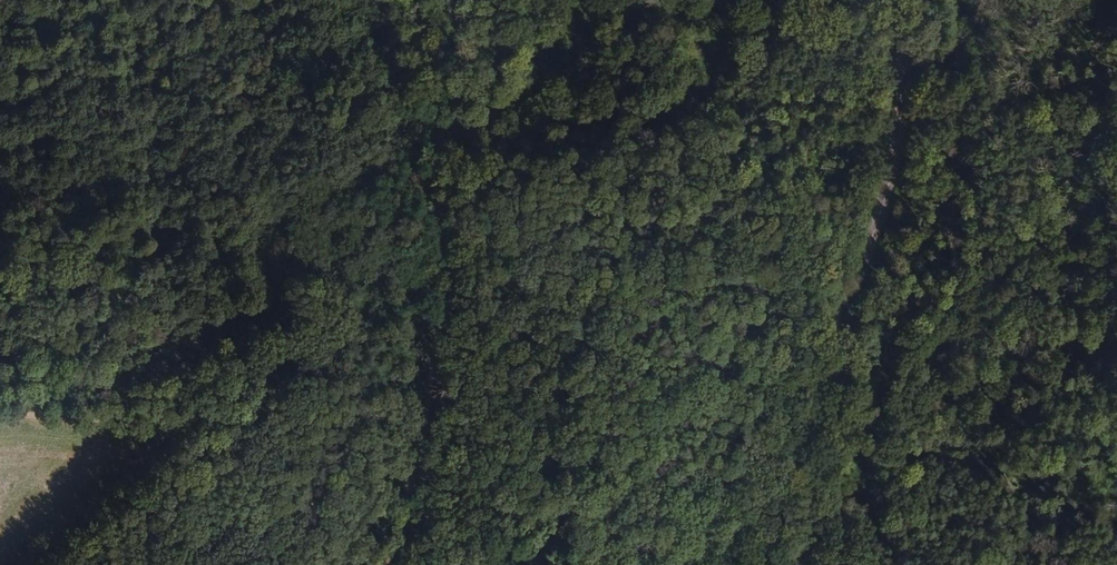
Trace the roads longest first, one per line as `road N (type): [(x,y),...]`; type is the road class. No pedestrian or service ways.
road 1 (tertiary): [(902,0),(897,117),(873,223),(835,326),(777,459),(691,564)]

